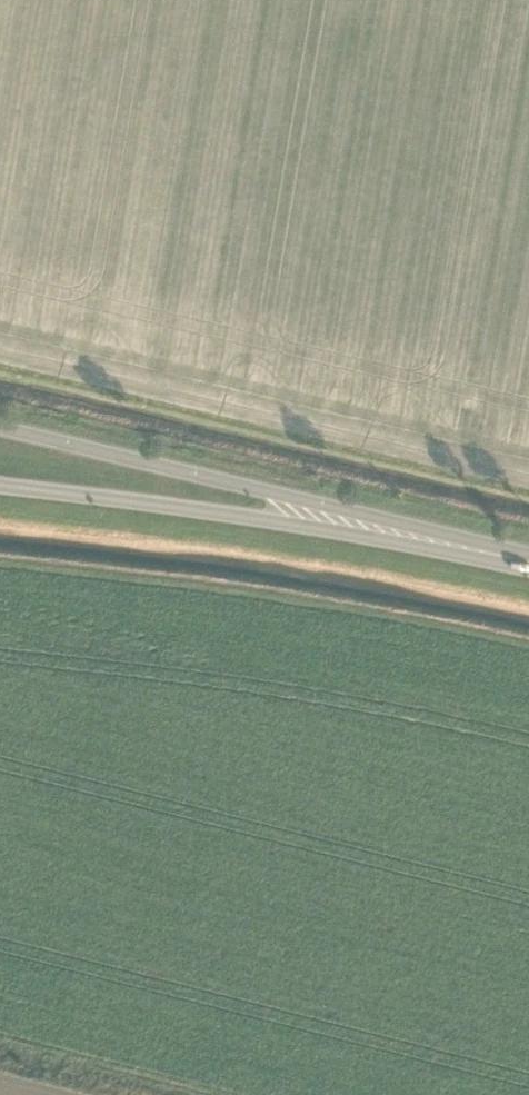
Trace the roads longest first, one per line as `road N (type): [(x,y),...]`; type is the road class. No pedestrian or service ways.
road 1 (primary): [(502,552),(0,425)]
road 2 (primary): [(0,482),(502,552)]

